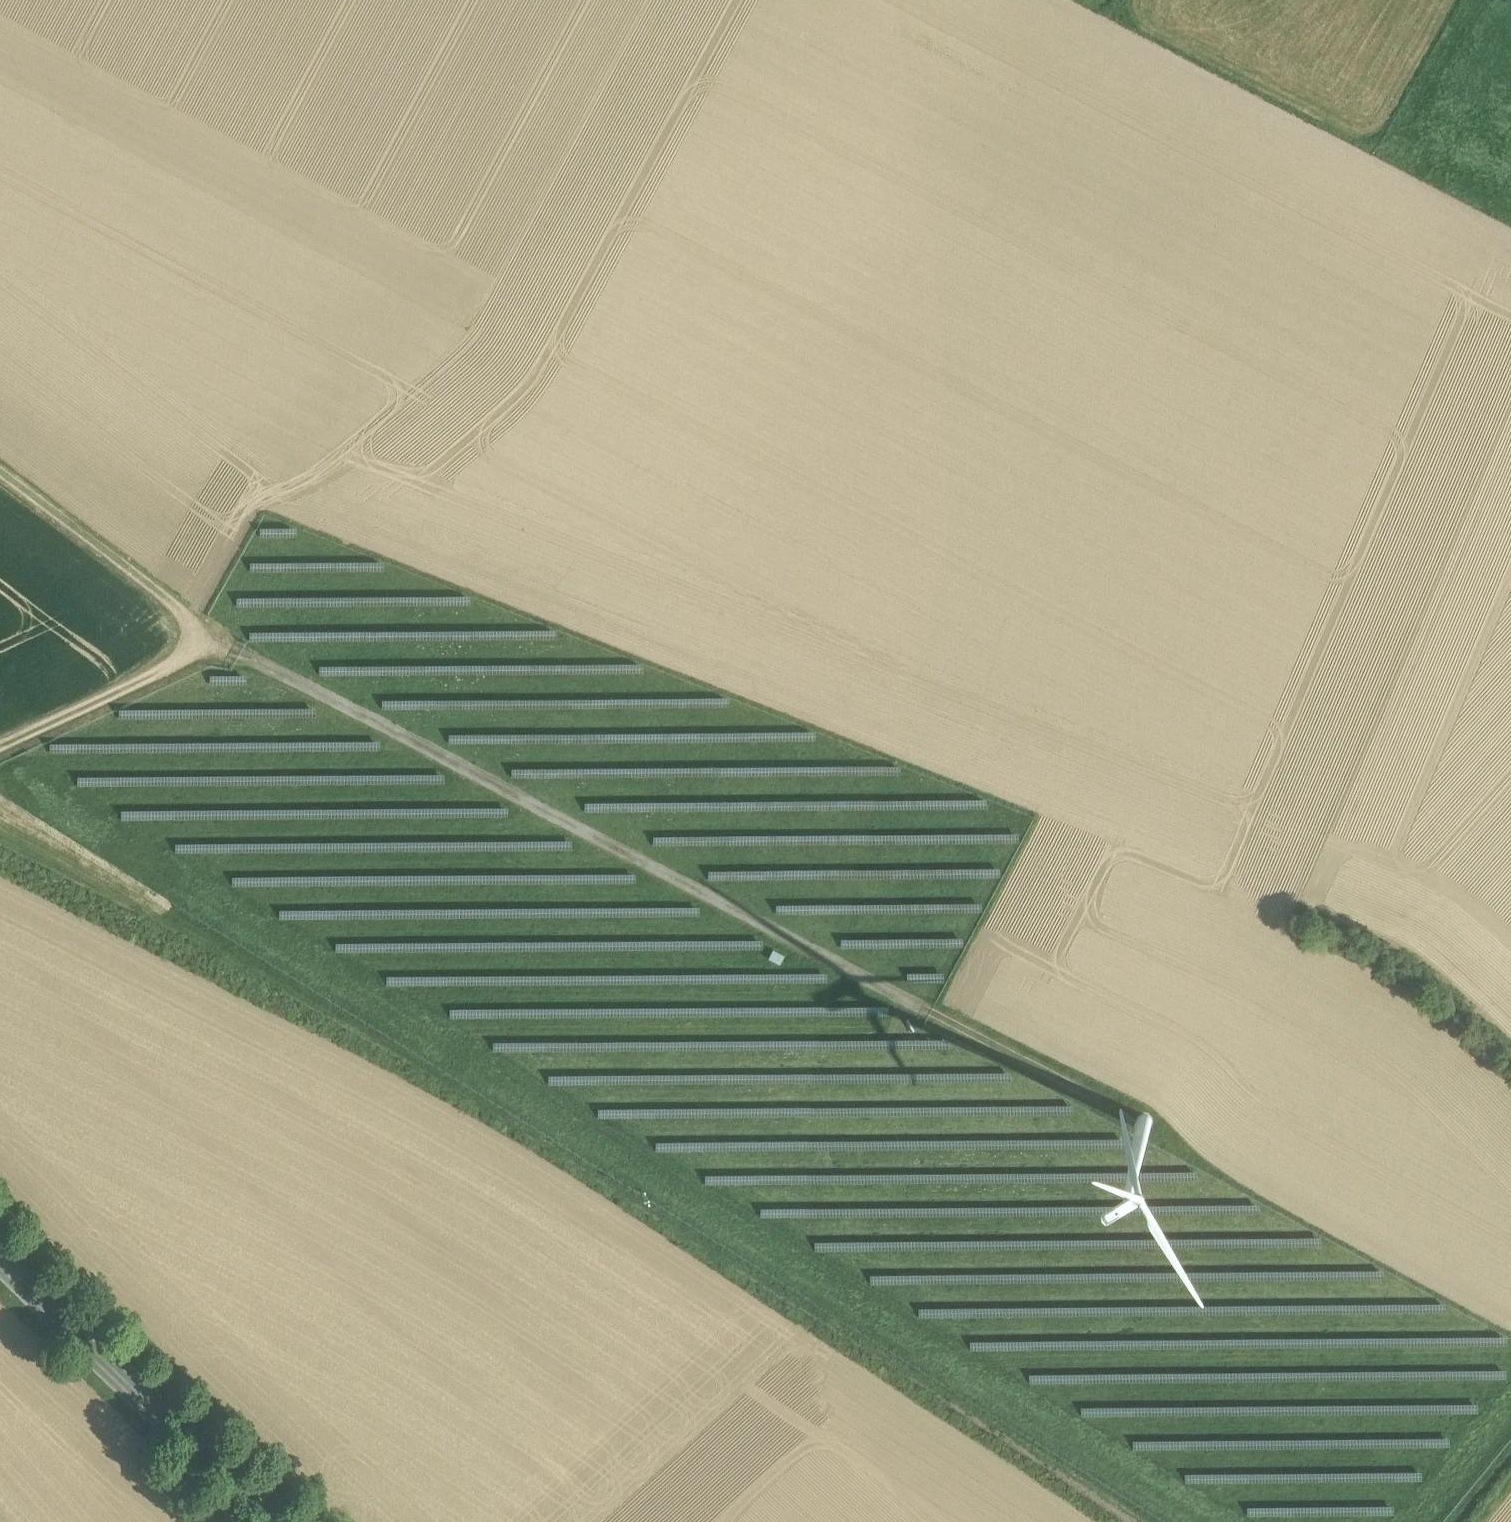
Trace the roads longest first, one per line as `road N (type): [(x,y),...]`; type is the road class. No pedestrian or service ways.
road 1 (secondary): [(278,1521),(0,1258)]
road 2 (track): [(0,463),(223,637)]

